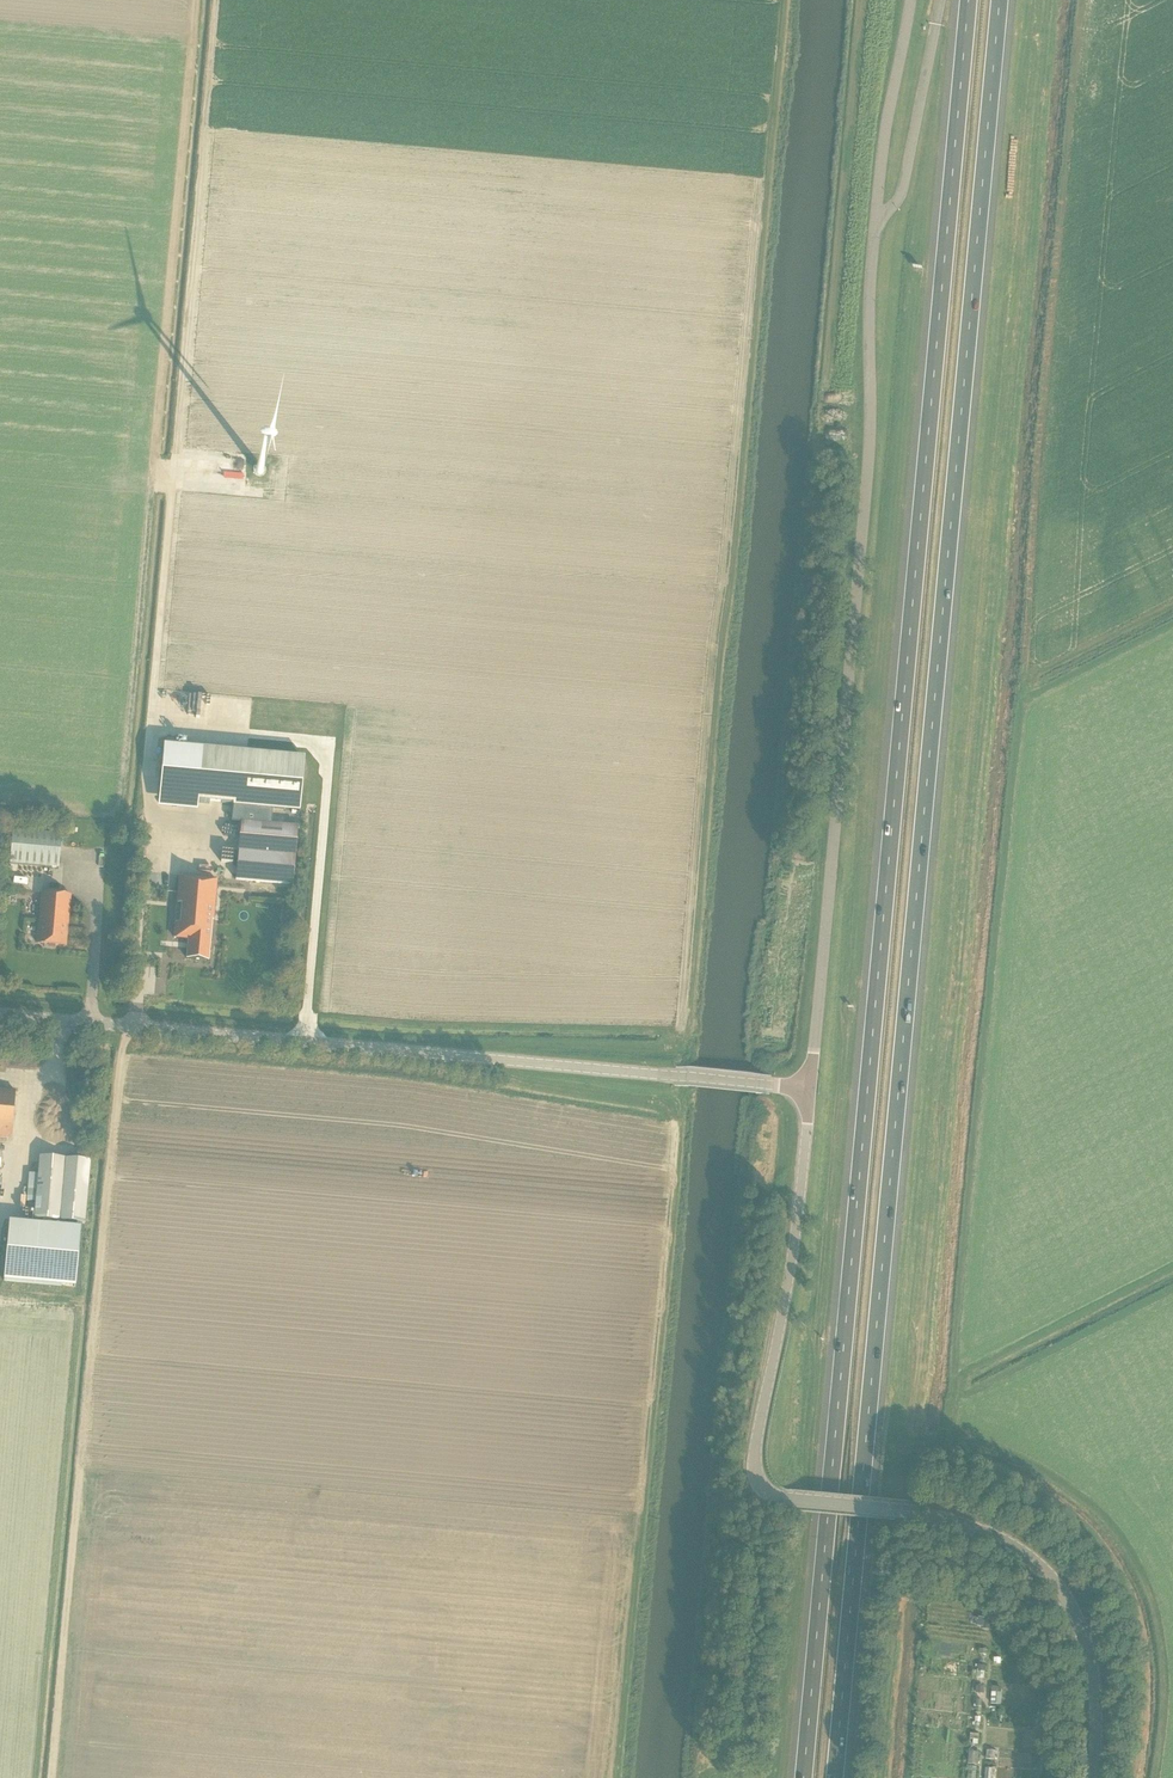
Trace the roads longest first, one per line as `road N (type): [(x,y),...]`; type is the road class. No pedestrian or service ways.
road 1 (motorway): [(969,0),(804,1777)]
road 2 (motorway): [(835,1777),(999,0)]
road 3 (tertiary): [(1093,1777),(1096,1699),(1084,1637),(1072,1607),(1039,1567),(969,1525),(910,1511),(786,1499),(767,1492),(755,1472),(800,1207),(811,1087)]
road 4 (unclassified): [(811,1087),(857,626),(875,226)]
road 5 (tertiary): [(811,1087),(0,1013)]
road 6 (motorway): [(941,0),(904,187),(875,226)]
road 7 (unclassified): [(875,226),(911,0)]

